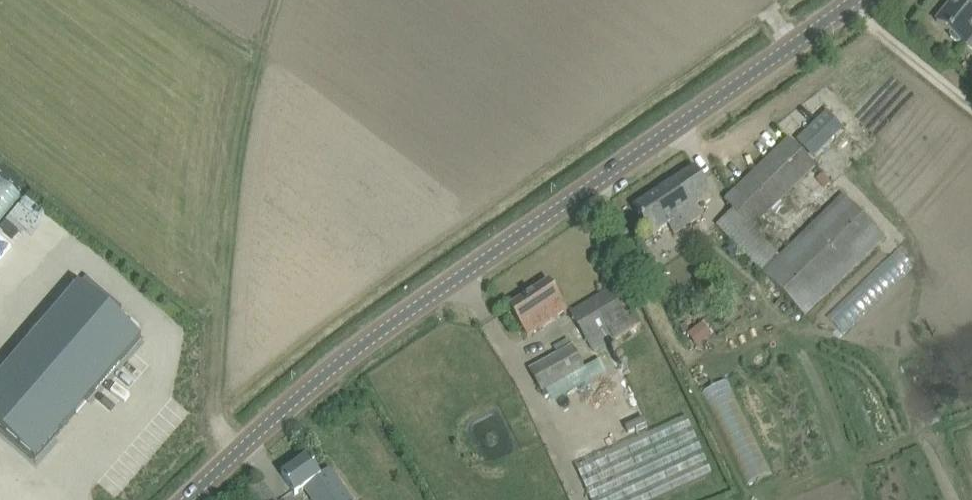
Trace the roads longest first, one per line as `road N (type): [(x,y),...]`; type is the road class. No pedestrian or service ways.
road 1 (tertiary): [(189,499),(286,409),(506,242),(852,0)]
road 2 (track): [(971,106),(843,6)]

